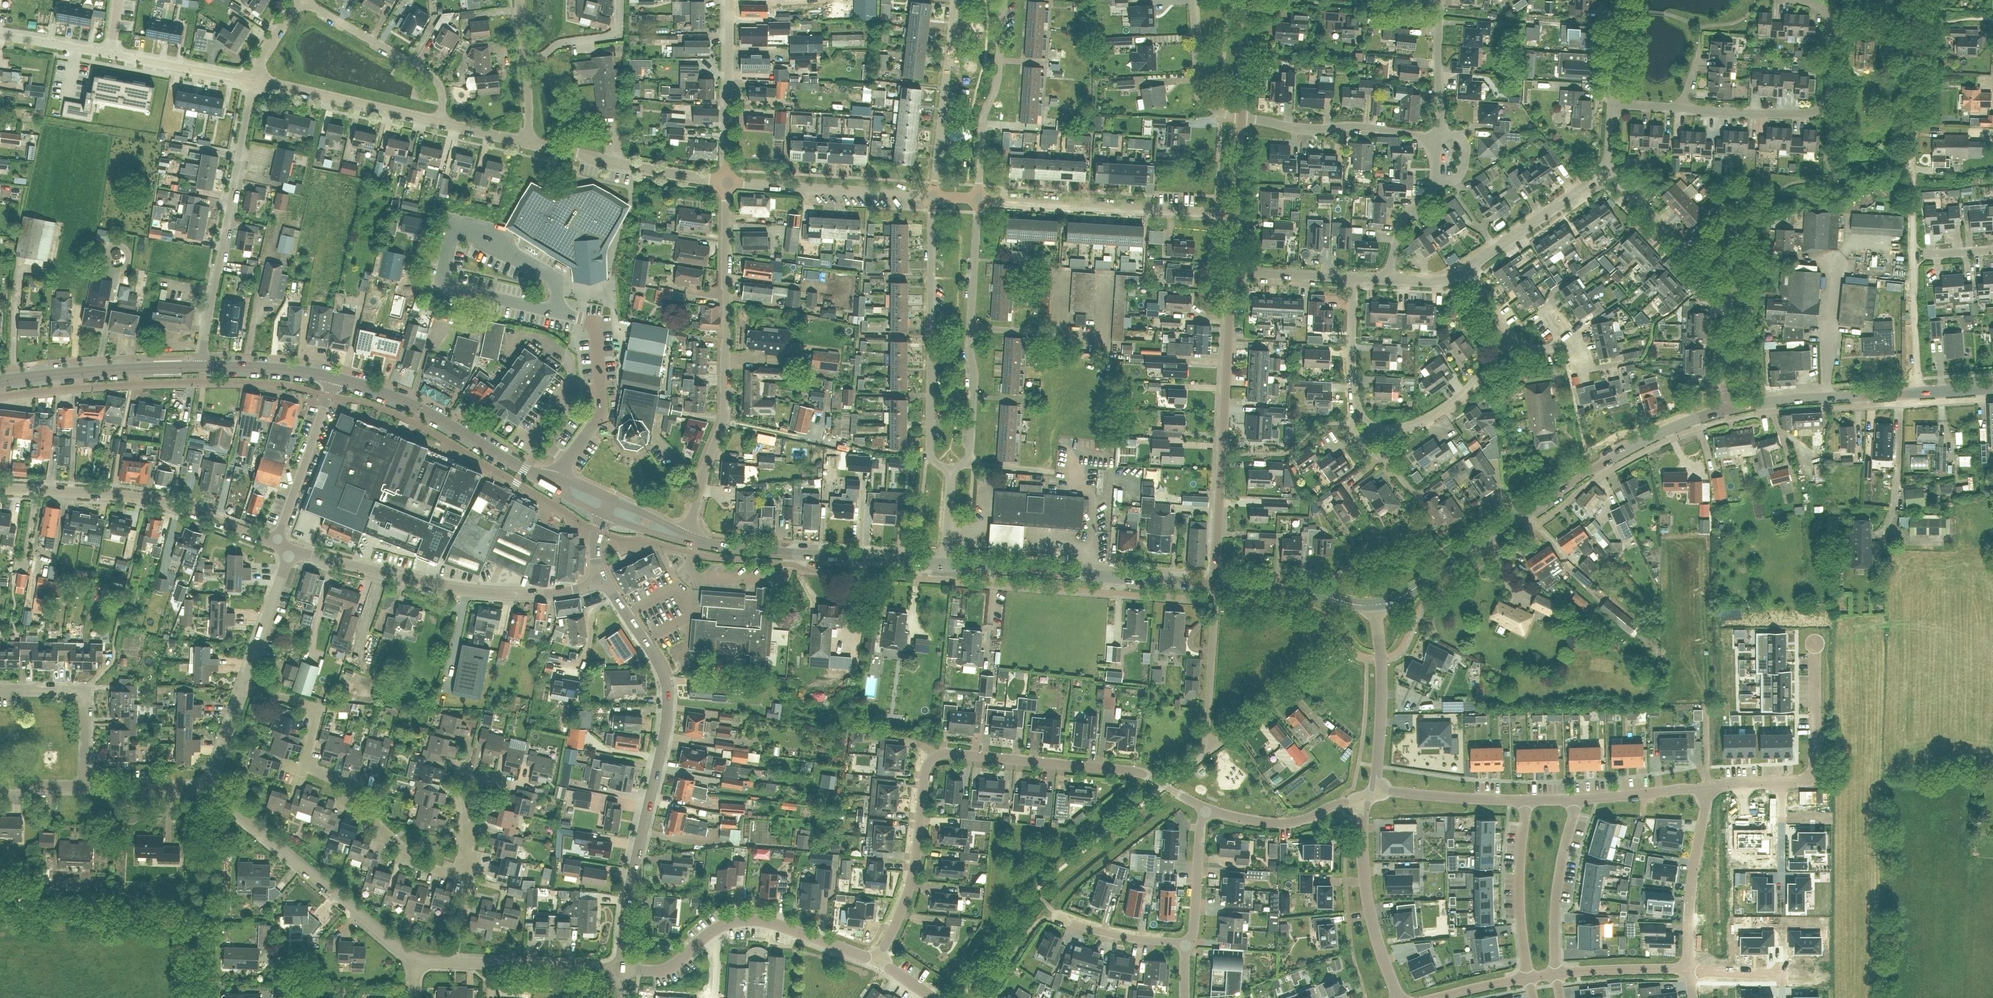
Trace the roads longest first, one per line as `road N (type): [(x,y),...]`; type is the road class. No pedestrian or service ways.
road 1 (residential): [(877,962),(910,883),(924,774),(940,754),(1129,770),(1202,807)]
road 2 (tertiary): [(621,969),(668,706),(660,665),(601,577)]
road 3 (secondary): [(1376,604),(1403,595),(1648,437),(1727,409)]
road 4 (residential): [(1918,392),(1913,168),(1920,0)]
road 5 (residential): [(693,541),(702,478),(726,408),(726,181)]
road 6 (residential): [(1799,0),(1819,6),(1830,19),(1821,109),(1613,104)]
road 7 (residential): [(1355,277),(1352,380),(1356,415),(1369,430),(1413,426),(1442,410),(1505,343)]
road 8 (residential): [(601,577),(552,593),(467,591),(291,551)]
road 9 (unclassified): [(1214,585),(1233,272)]
road 10 (residential): [(201,366),(252,80)]
road 11 (residential): [(1727,409),(1726,298),(1610,169)]
road 12 (residential): [(933,195),(930,449),(951,468)]
road 13 (residential): [(275,543),(178,510),(0,486)]
road 14 (residential): [(951,468),(970,451),(978,197)]
road 15 (residential): [(621,969),(667,967),(718,927),(749,919),(877,962)]
road 16 (secondary): [(1214,585),(945,565)]
road 17 (residential): [(418,961),(209,792)]
road 18 (residential): [(1235,217),(978,197)]
road 19 (secondary): [(945,565),(693,541)]
road 20 (secondary): [(555,484),(423,411),(333,377)]
road 21 (residential): [(469,881),(416,865),(350,786),(303,767)]
road 22 (residential): [(933,195),(726,181)]
road 23 (secondary): [(201,366),(0,381)]
road 24 (residential): [(1365,800),(1368,900),(1397,997)]
road 25 (residential): [(301,1),(434,79),(443,94),(440,123)]
road 26 (residential): [(726,181),(529,143)]
road 27 (residential): [(978,197),(1002,0)]
road 28 (residential): [(954,0),(933,195)]
road 29 (residential): [(440,123),(252,80)]
road 30 (secondary): [(1727,409),(1918,392)]
road 31 (residential): [(1782,973),(1780,783)]
road 32 (residential): [(1429,140),(1242,117)]
road 33 (residential): [(555,484),(603,408),(595,322),(584,319)]
road 34 (residential): [(1376,604),(1376,789)]
road 35 (residential): [(726,181),(730,0)]
road 36 (residential): [(0,689),(85,690),(83,786)]
road 37 (residential): [(1689,969),(1704,791)]
road 38 (residential): [(1527,800),(1519,877),(1528,977)]
road 39 (residential): [(1556,973),(1557,892),(1578,798)]
road 40 (residential): [(1465,271),(1610,169)]
road 41 (residential): [(275,543),(333,377)]
road 42 (residential): [(1205,754),(1214,585)]
road 43 (residential): [(621,969),(452,962)]
road 44 (residential): [(1202,807),(1286,823),(1365,800)]
road 45 (residential): [(1780,783),(1814,773),(1816,642)]
road 46 (secondary): [(1214,585),(1376,604)]
road 47 (residential): [(469,881),(463,772),(507,782)]
road 48 (residential): [(1376,789),(1527,800)]
road 49 (residential): [(1242,117),(1200,97),(1192,0)]
road 50 (residential): [(243,686),(291,551)]
road 51 (residential): [(252,80),(113,54)]
road 52 (residential): [(1185,943),(1193,936),(1202,807)]
road 53 (residential): [(1556,973),(1689,969)]
road 54 (secondary): [(333,377),(201,366)]
road 55 (residential): [(303,767),(311,707),(243,686)]
road 56 (residential): [(526,57),(560,42),(615,37),(620,0)]
road 57 (residential): [(1185,943),(1121,936),(1059,917)]
road 58 (residential): [(1578,798),(1704,791)]
road 59 (residential): [(209,792),(83,786)]
road 60 (residential): [(1233,272),(1355,277)]

